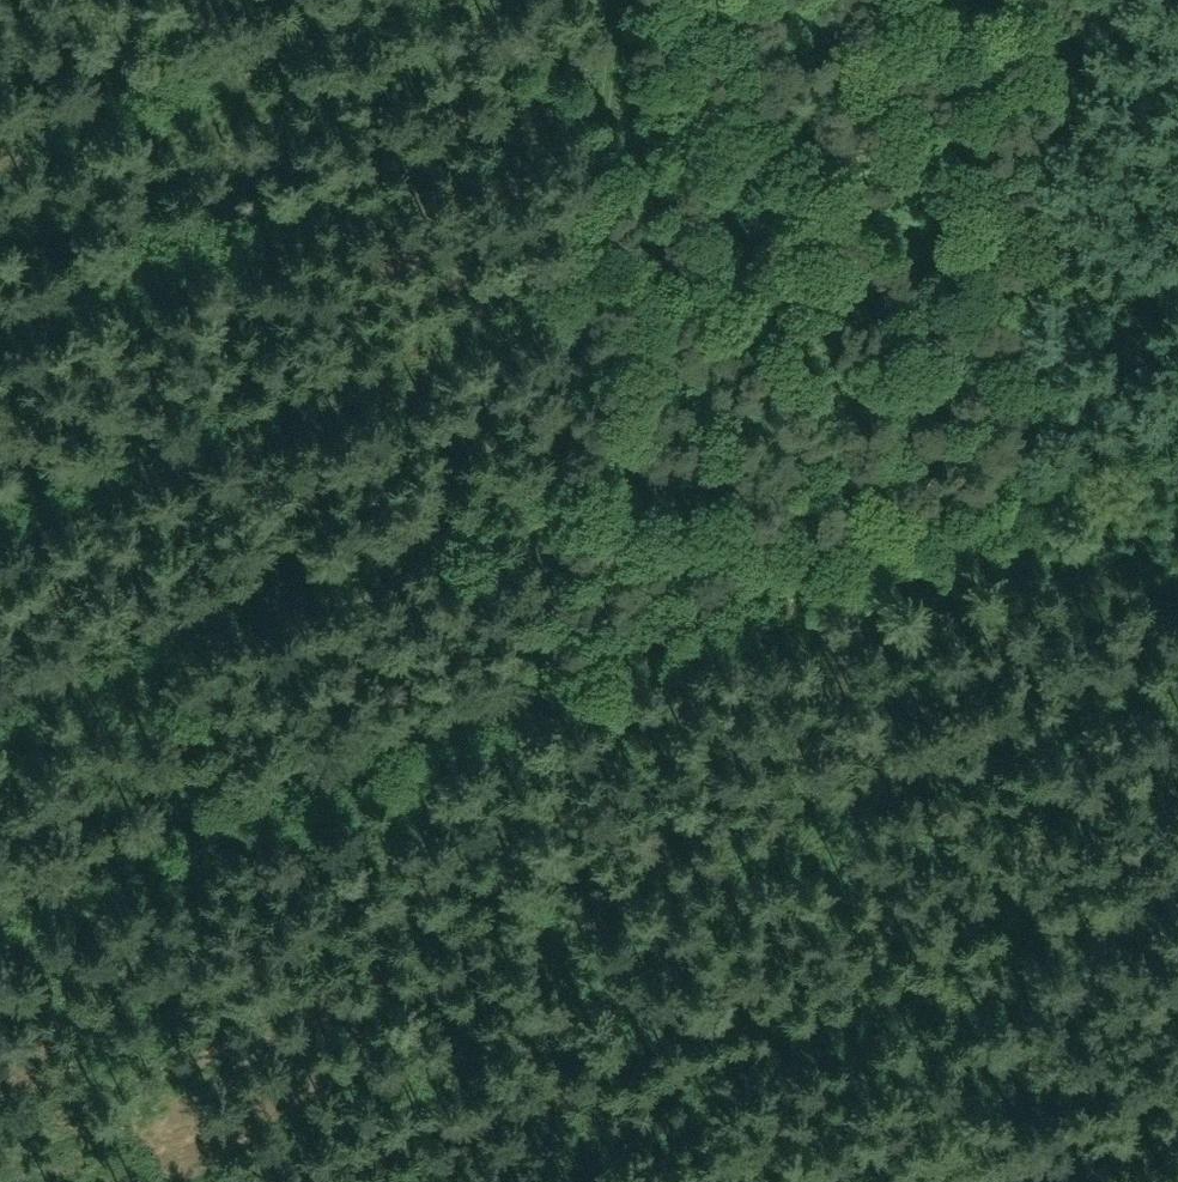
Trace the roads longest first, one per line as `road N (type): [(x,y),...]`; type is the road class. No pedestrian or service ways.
road 1 (track): [(495,706),(612,0)]
road 2 (track): [(0,923),(495,706)]

